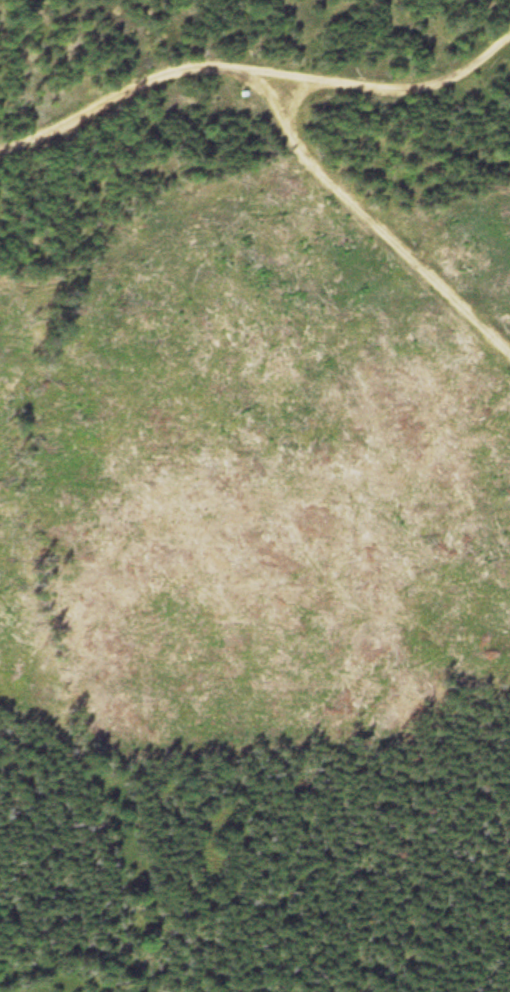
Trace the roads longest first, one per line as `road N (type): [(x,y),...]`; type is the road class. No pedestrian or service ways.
road 1 (residential): [(0,151),(176,70),(253,67),(386,87),(464,77),(509,34)]

